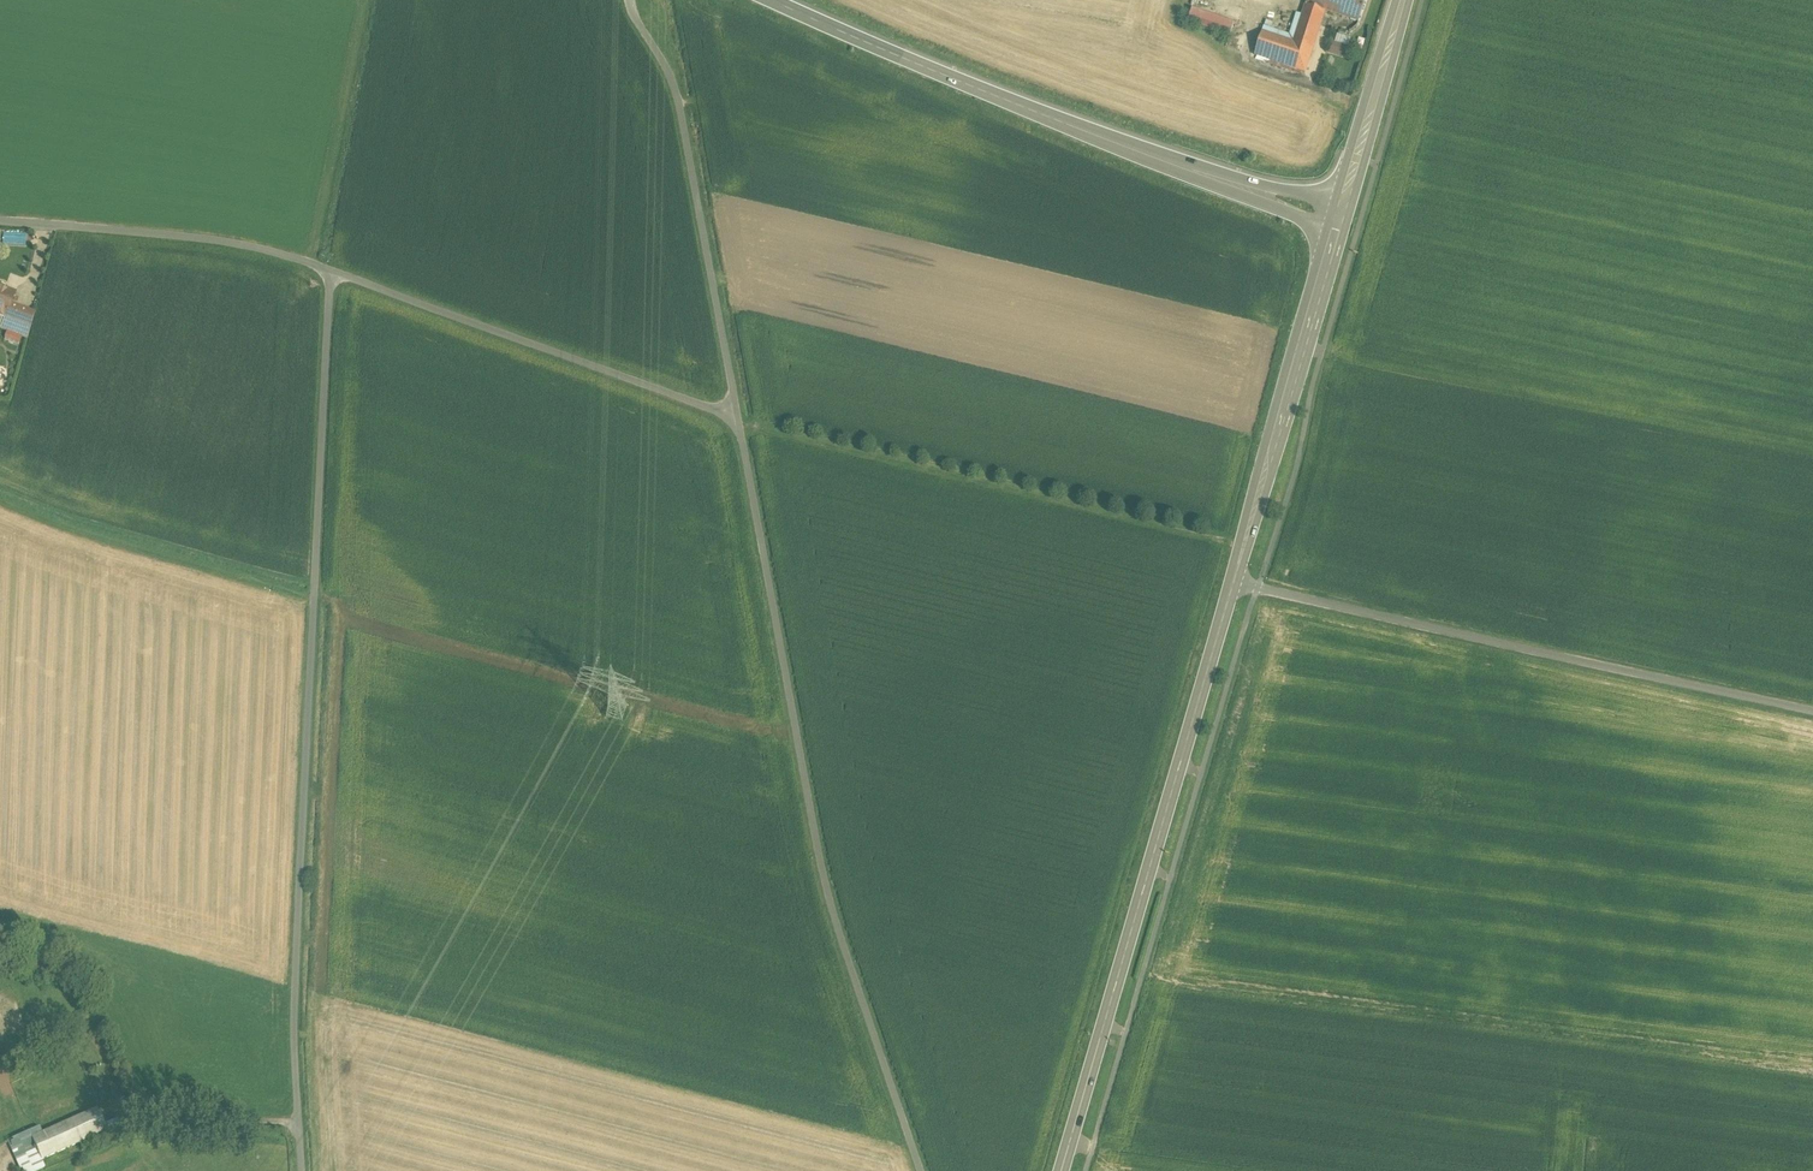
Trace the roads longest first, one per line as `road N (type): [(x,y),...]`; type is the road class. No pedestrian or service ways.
road 1 (unclassified): [(302,1170),(295,979),(331,271)]
road 2 (unclassified): [(736,418),(825,887),(920,1170)]
road 3 (secondary): [(1234,581),(1062,1170)]
road 4 (secondary): [(1339,218),(1100,139),(770,0)]
road 5 (unclassified): [(1812,714),(1234,581)]
road 6 (track): [(736,418),(1243,548)]
road 7 (unclassified): [(736,418),(678,104),(630,0)]
road 8 (unclassified): [(331,271),(736,418)]
road 9 (track): [(299,1124),(150,1122),(121,1106),(59,981),(0,973)]
road 10 (secondary): [(1339,218),(1234,581)]
road 11 (unclassified): [(0,222),(182,238),(269,251),(331,271)]
road 12 (tertiary): [(1403,0),(1339,218)]

